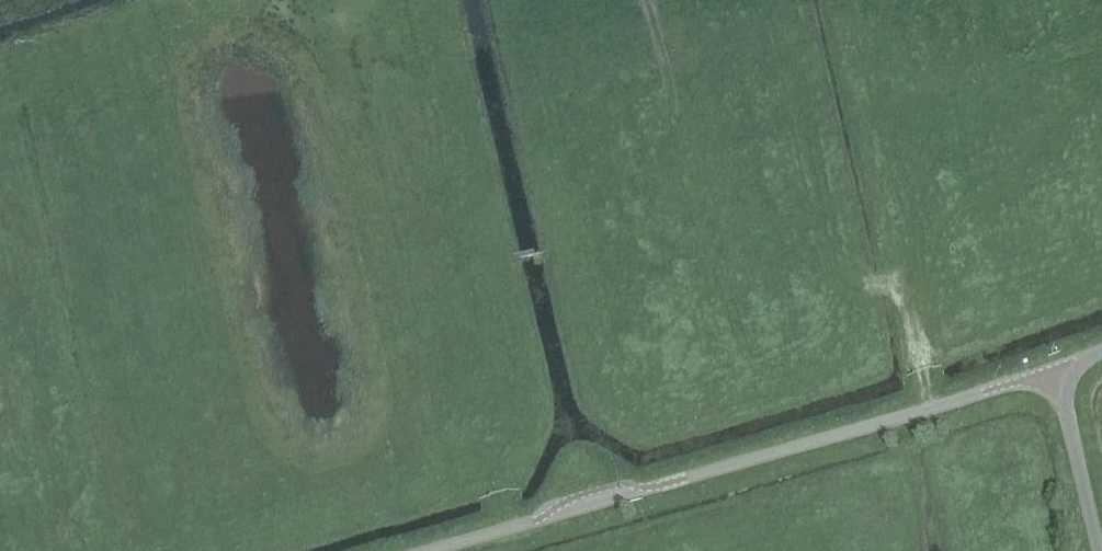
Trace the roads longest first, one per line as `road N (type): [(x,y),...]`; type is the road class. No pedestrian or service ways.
road 1 (unclassified): [(1097,550),(1055,373),(1101,355)]

